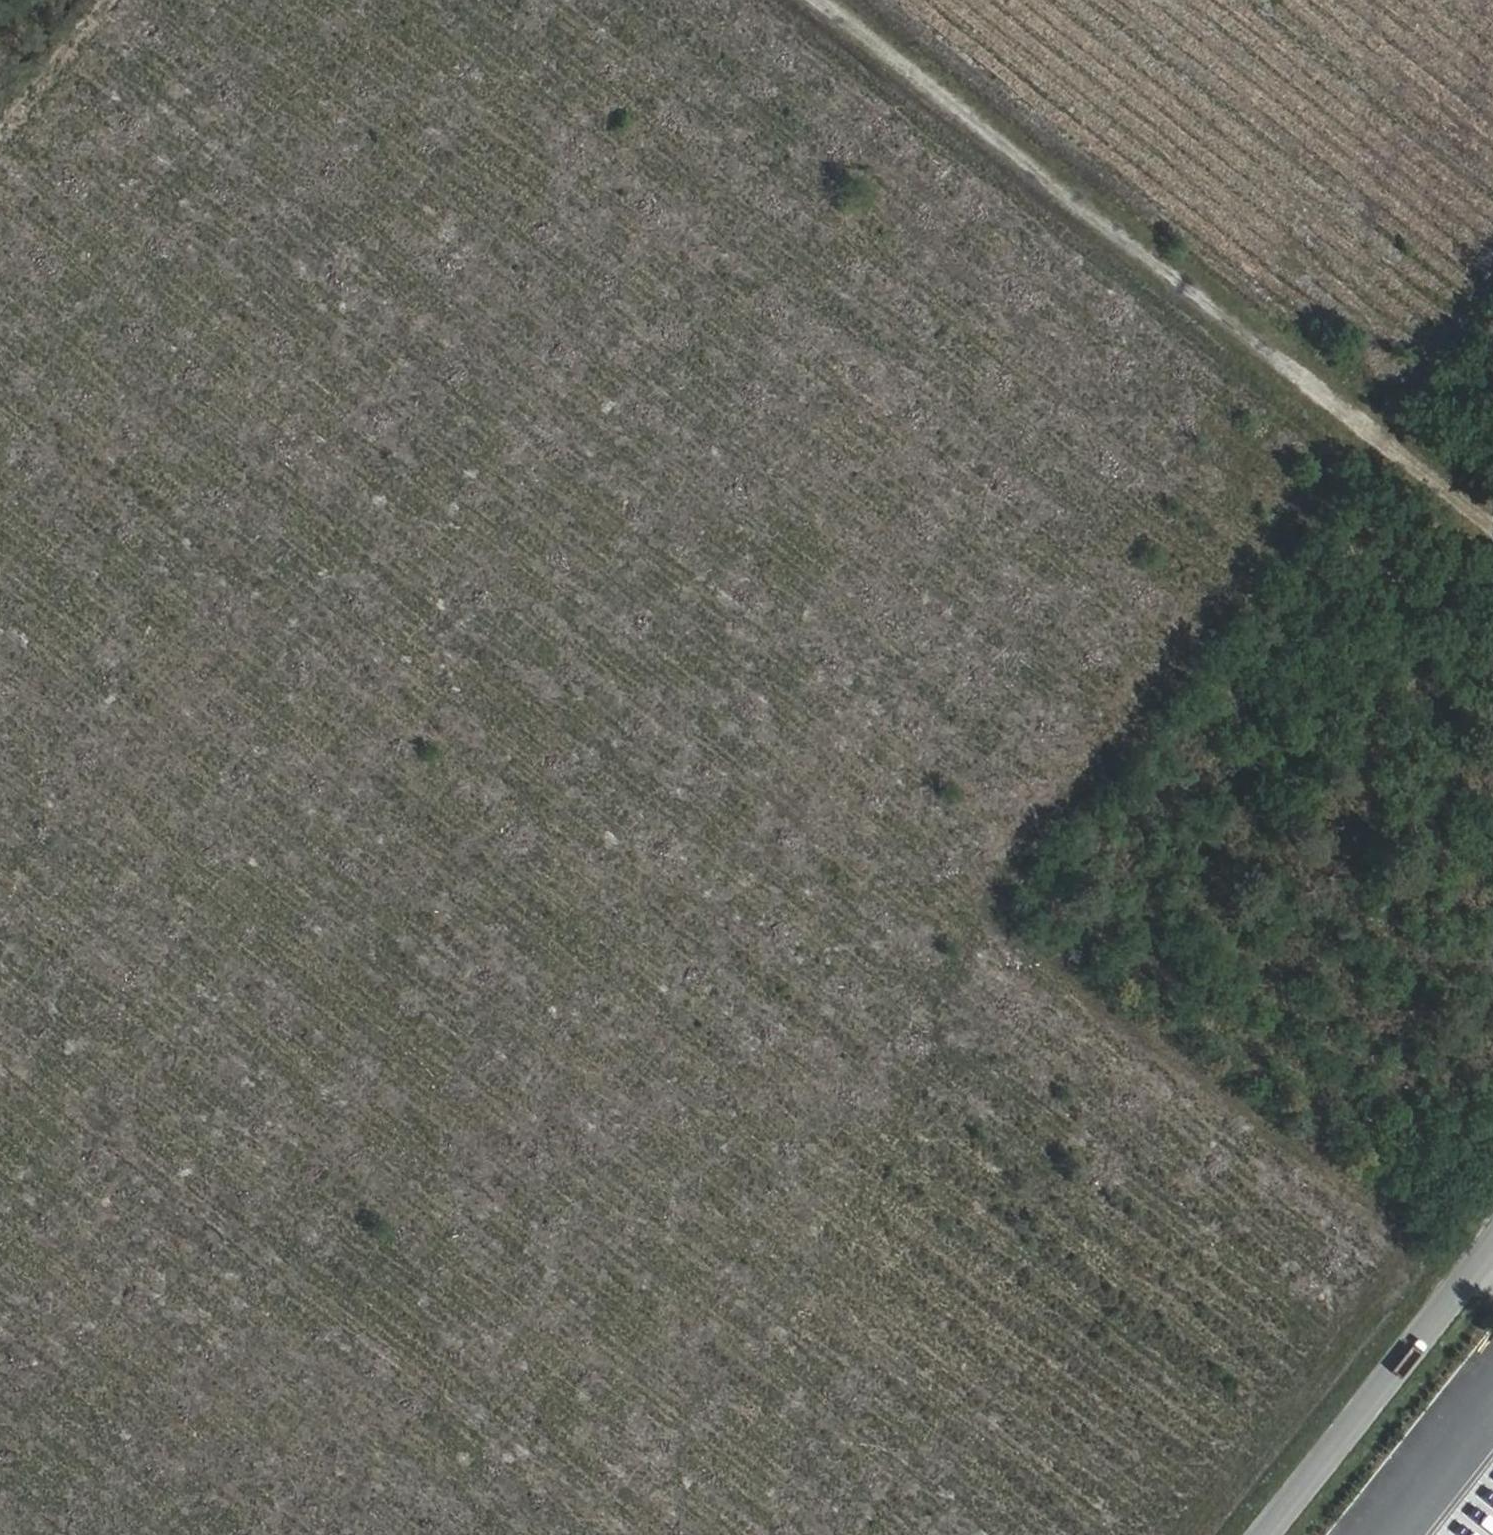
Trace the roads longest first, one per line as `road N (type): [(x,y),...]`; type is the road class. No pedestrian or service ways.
road 1 (track): [(1492,520),(827,0)]
road 2 (unclassified): [(1269,1534),(1492,1252)]

